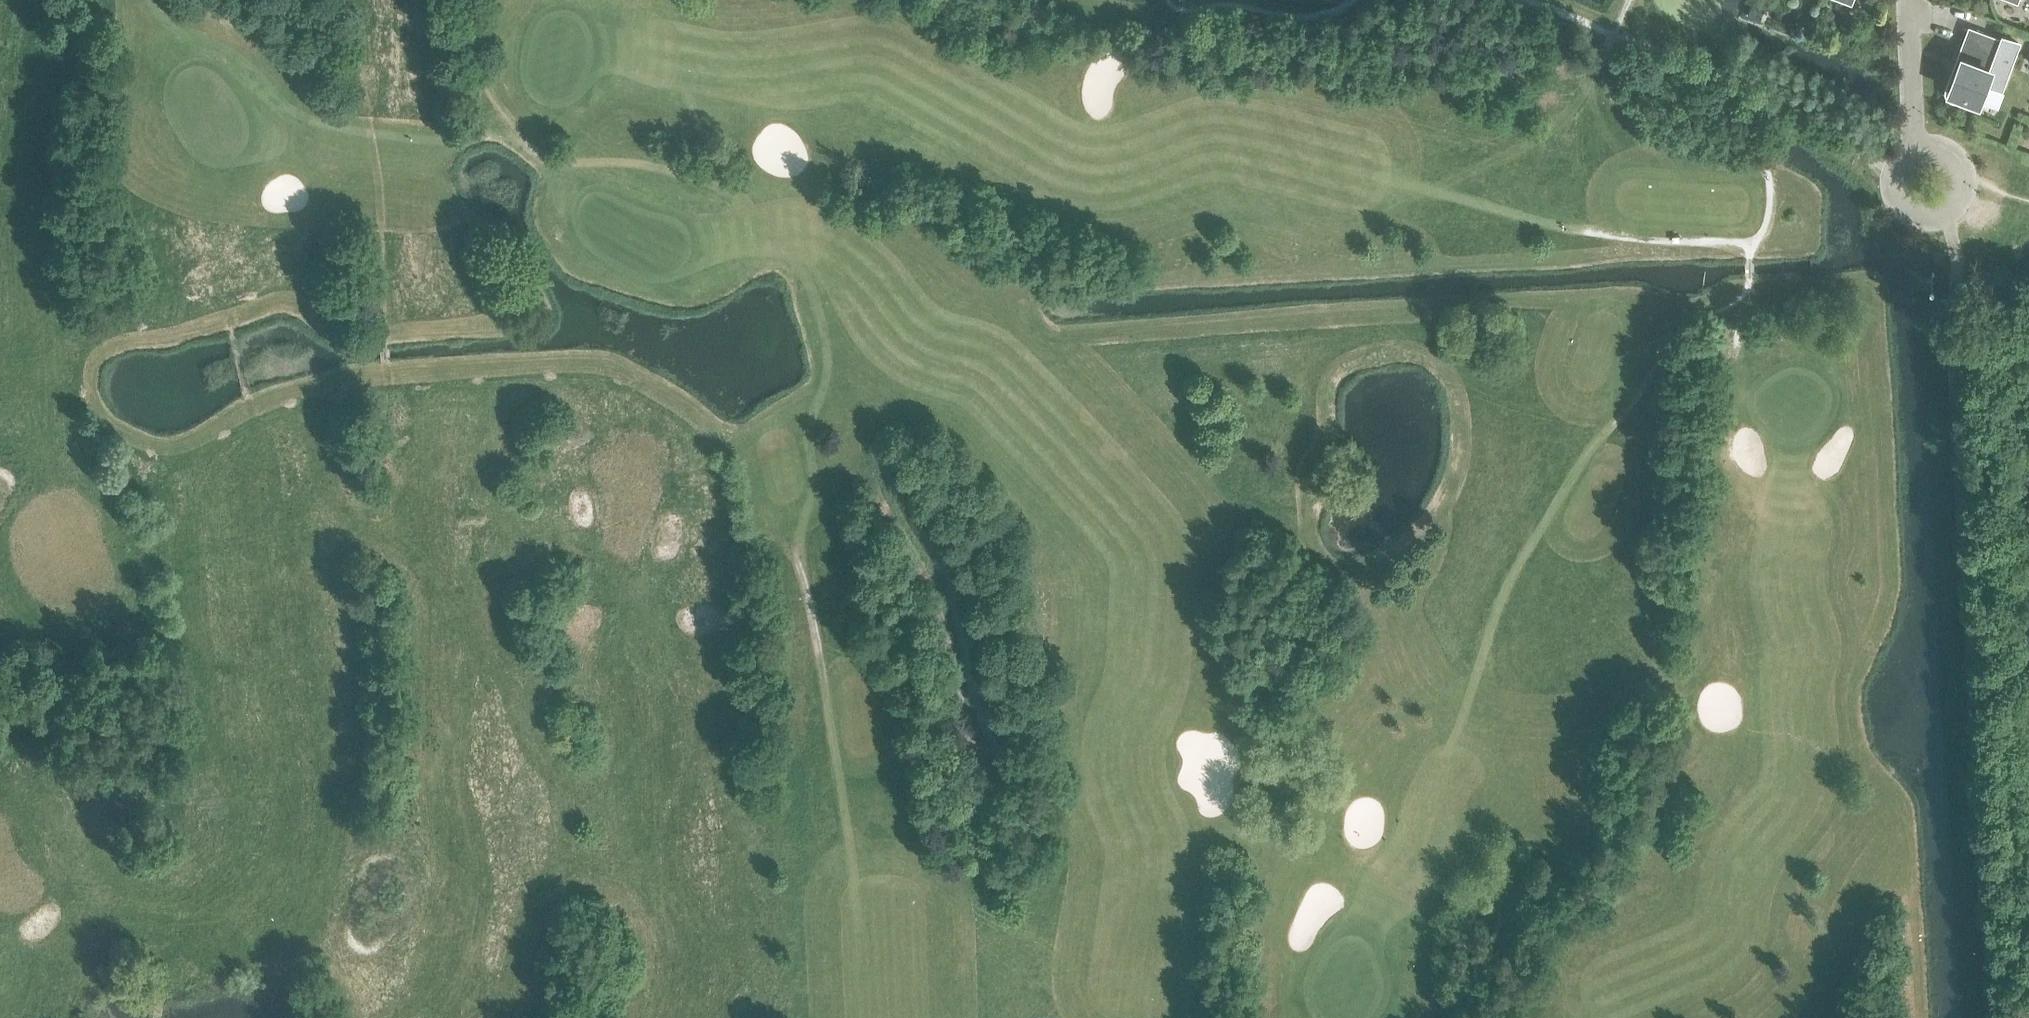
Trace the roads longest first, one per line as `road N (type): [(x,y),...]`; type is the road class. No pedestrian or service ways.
road 1 (residential): [(1919,142),(1947,148),(1959,162),(1960,189),(1944,208),(1914,211),(1893,190),(1895,160),(1909,146)]
road 2 (residential): [(1919,142),(1911,0)]

